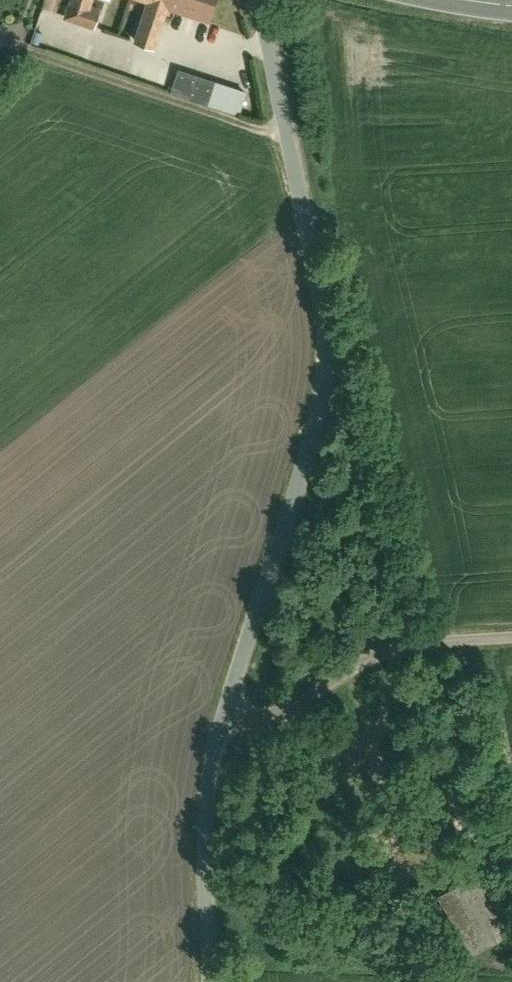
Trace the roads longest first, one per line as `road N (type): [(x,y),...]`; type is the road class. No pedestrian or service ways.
road 1 (unclassified): [(262,0),(323,365),(227,710)]
road 2 (unclassified): [(511,642),(371,655),(269,717),(227,710)]
road 3 (unclassified): [(227,710),(204,829),(213,981)]

